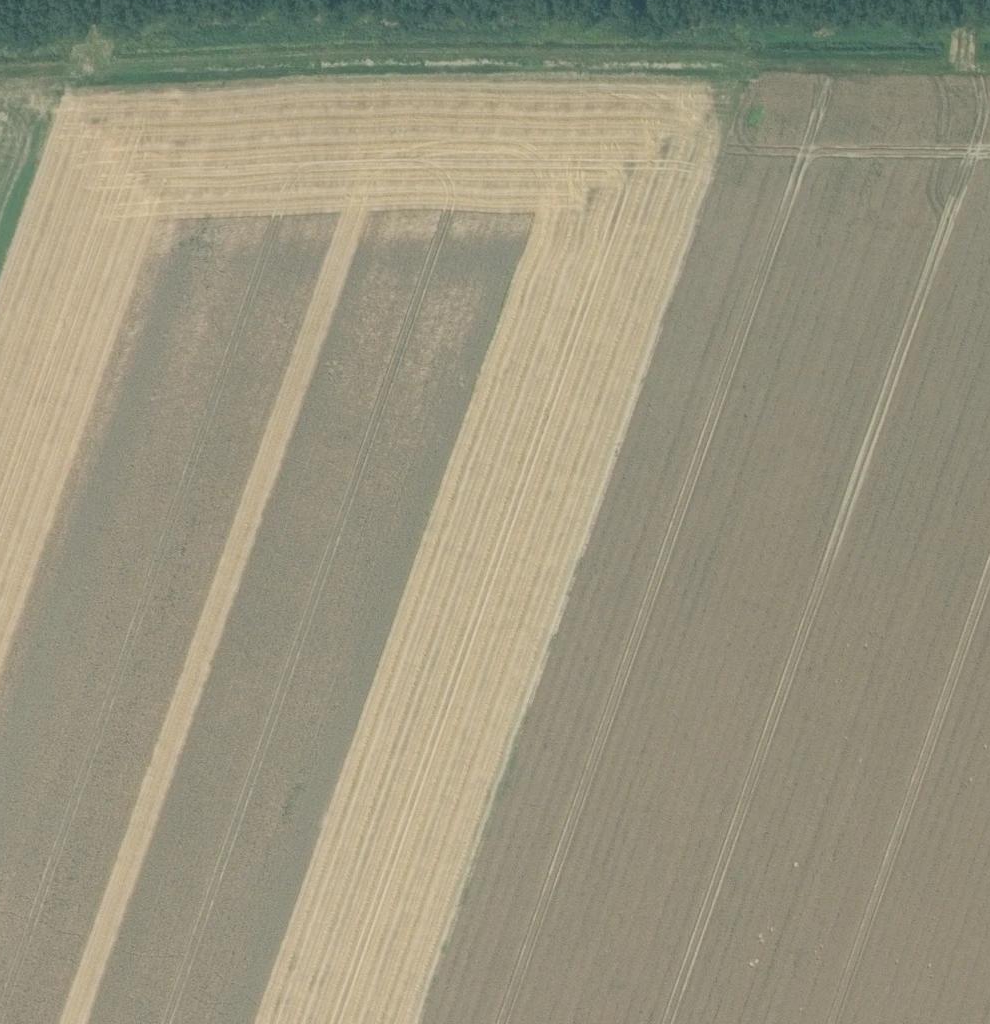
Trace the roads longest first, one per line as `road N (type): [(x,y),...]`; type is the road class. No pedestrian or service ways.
road 1 (track): [(0,39),(457,21),(989,27)]
road 2 (track): [(732,66),(989,68)]

